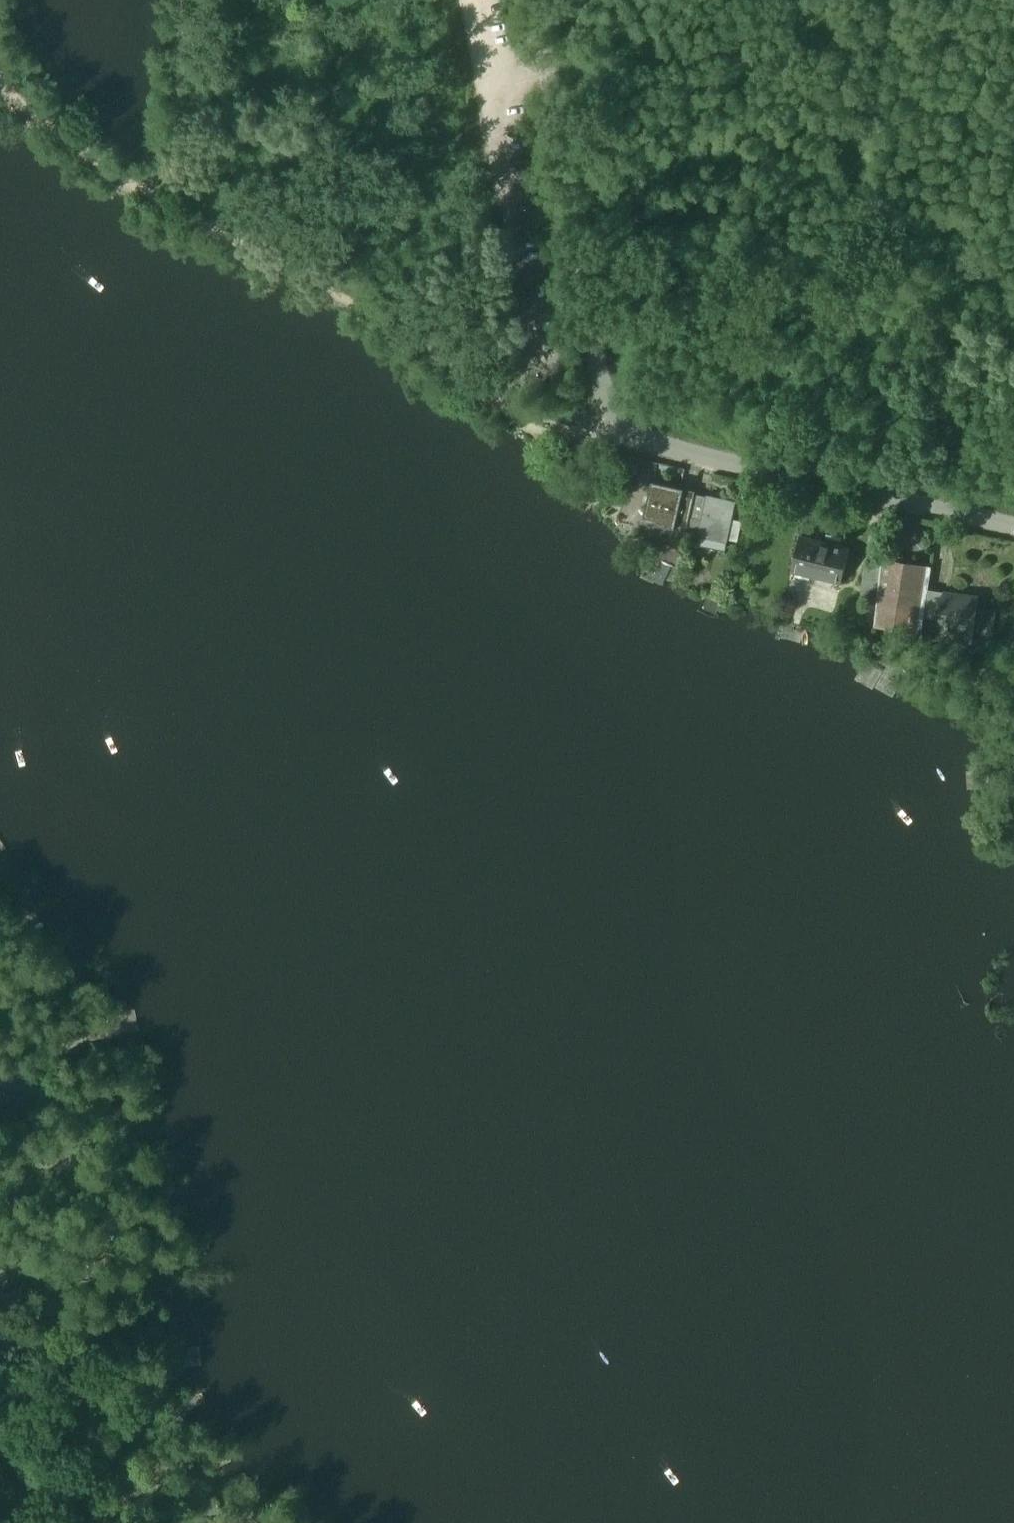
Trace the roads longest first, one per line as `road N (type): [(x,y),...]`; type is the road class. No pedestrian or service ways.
road 1 (unclassified): [(535,0),(582,307),(620,407),(715,460),(1013,527)]

